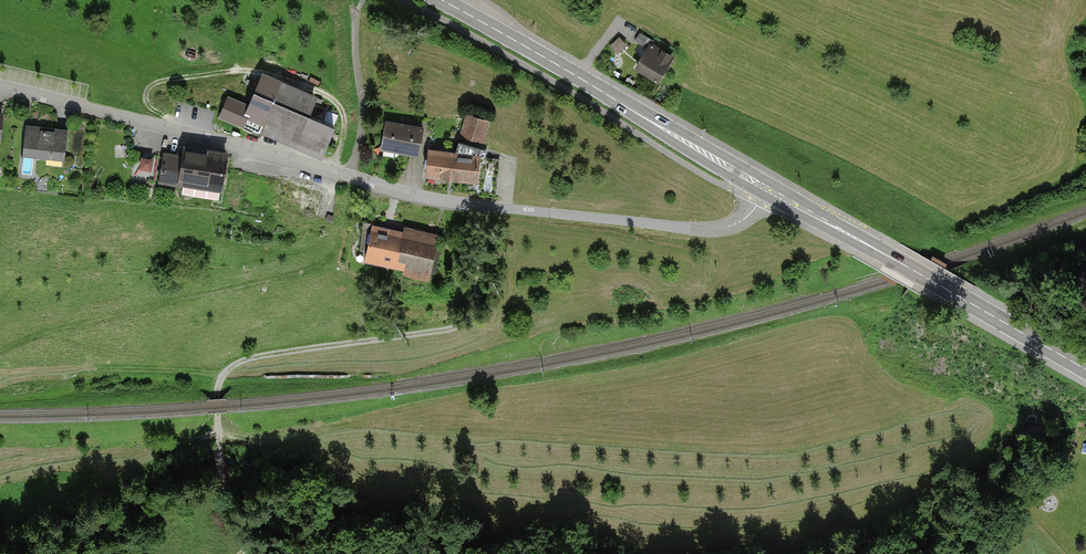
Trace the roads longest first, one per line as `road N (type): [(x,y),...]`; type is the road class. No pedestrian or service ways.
road 1 (unclassified): [(768,190),(739,222),(708,229),(485,206),(0,87)]
road 2 (track): [(485,206),(476,300),(463,324),(267,354),(221,376),(223,481),(237,530),(256,553)]
road 3 (secondary): [(441,0),(768,190)]
road 4 (secondary): [(768,190),(1085,369)]

